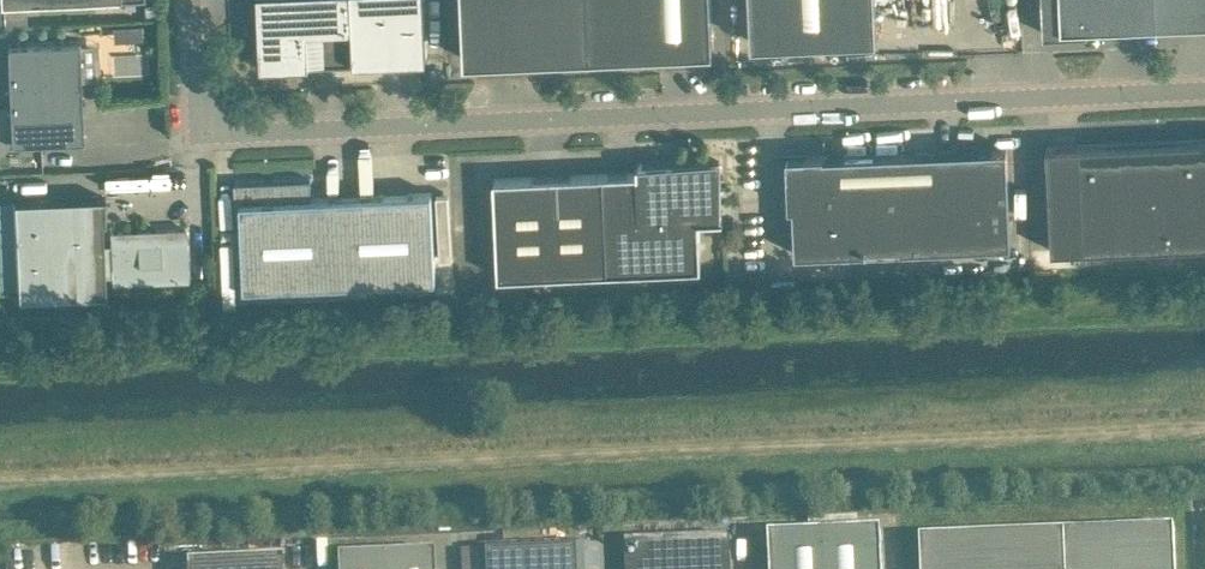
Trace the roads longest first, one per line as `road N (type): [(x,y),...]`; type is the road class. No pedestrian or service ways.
road 1 (unclassified): [(1204,91),(255,132),(221,124),(199,97),(192,0)]

